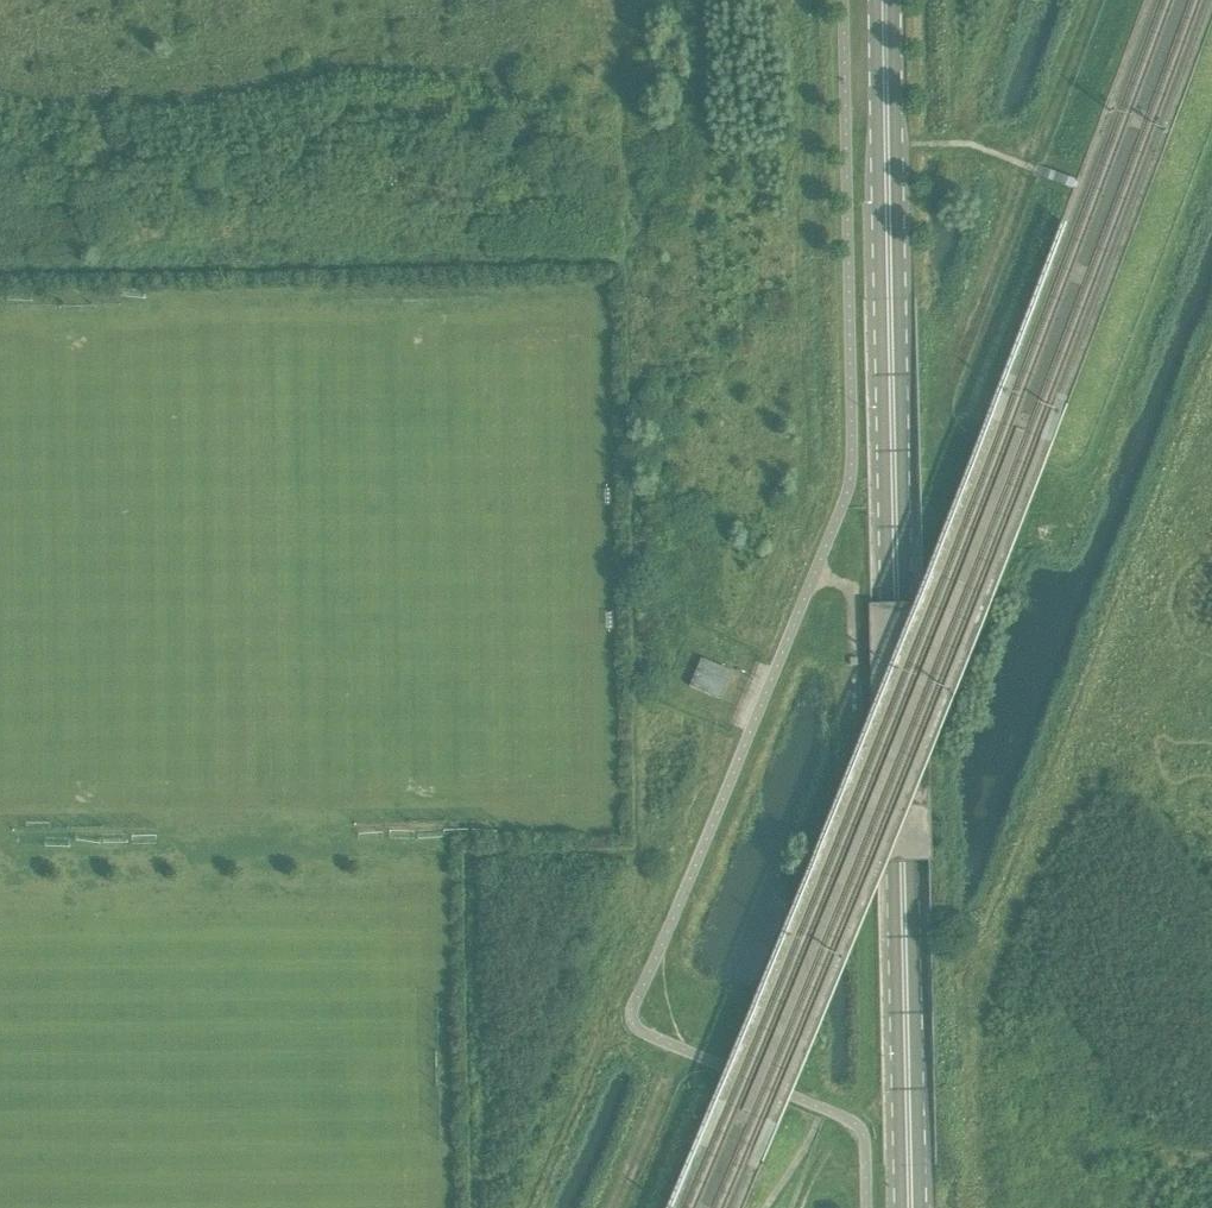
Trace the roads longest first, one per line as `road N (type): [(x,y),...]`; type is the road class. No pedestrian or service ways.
road 1 (primary): [(910,1207),(884,0)]

